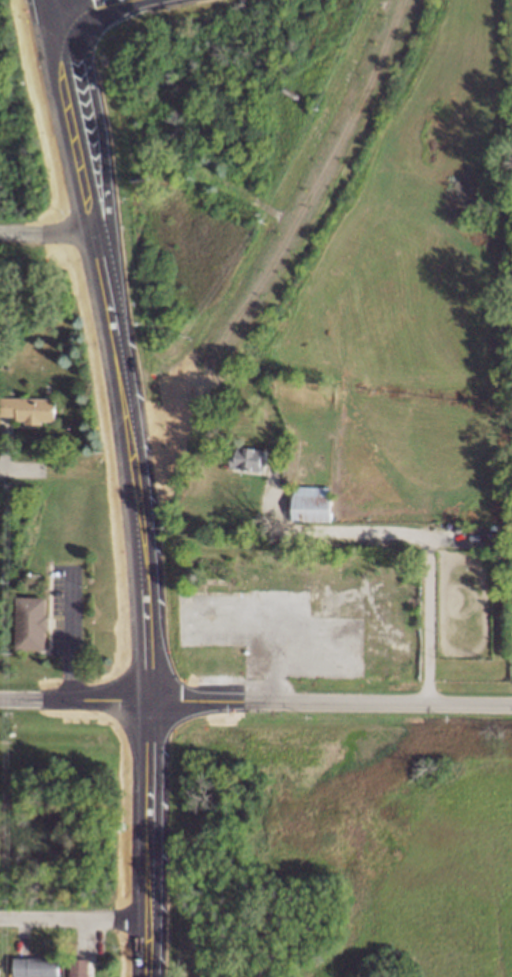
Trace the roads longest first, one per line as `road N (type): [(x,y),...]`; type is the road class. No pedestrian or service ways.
road 1 (tertiary): [(406,0),(279,259),(203,376)]
road 2 (primary): [(128,405),(46,0)]
road 3 (primary): [(145,976),(149,588)]
road 4 (residential): [(511,703),(149,699)]
road 5 (tertiary): [(149,588),(164,452),(203,376)]
road 6 (primary): [(149,588),(128,405)]
road 7 (residential): [(149,699),(0,697)]

